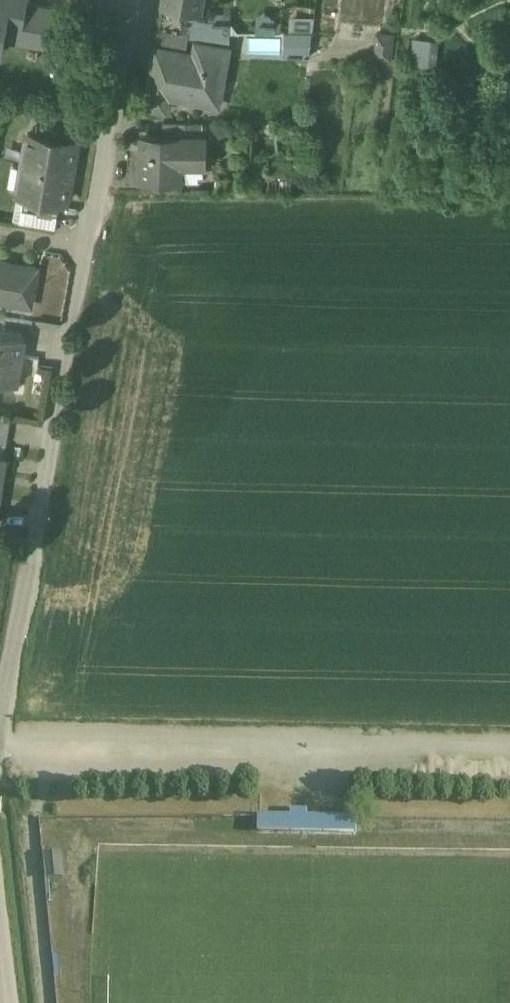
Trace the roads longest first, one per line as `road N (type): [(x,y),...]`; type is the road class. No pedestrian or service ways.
road 1 (residential): [(88,251),(0,748)]
road 2 (residential): [(131,0),(88,251)]

